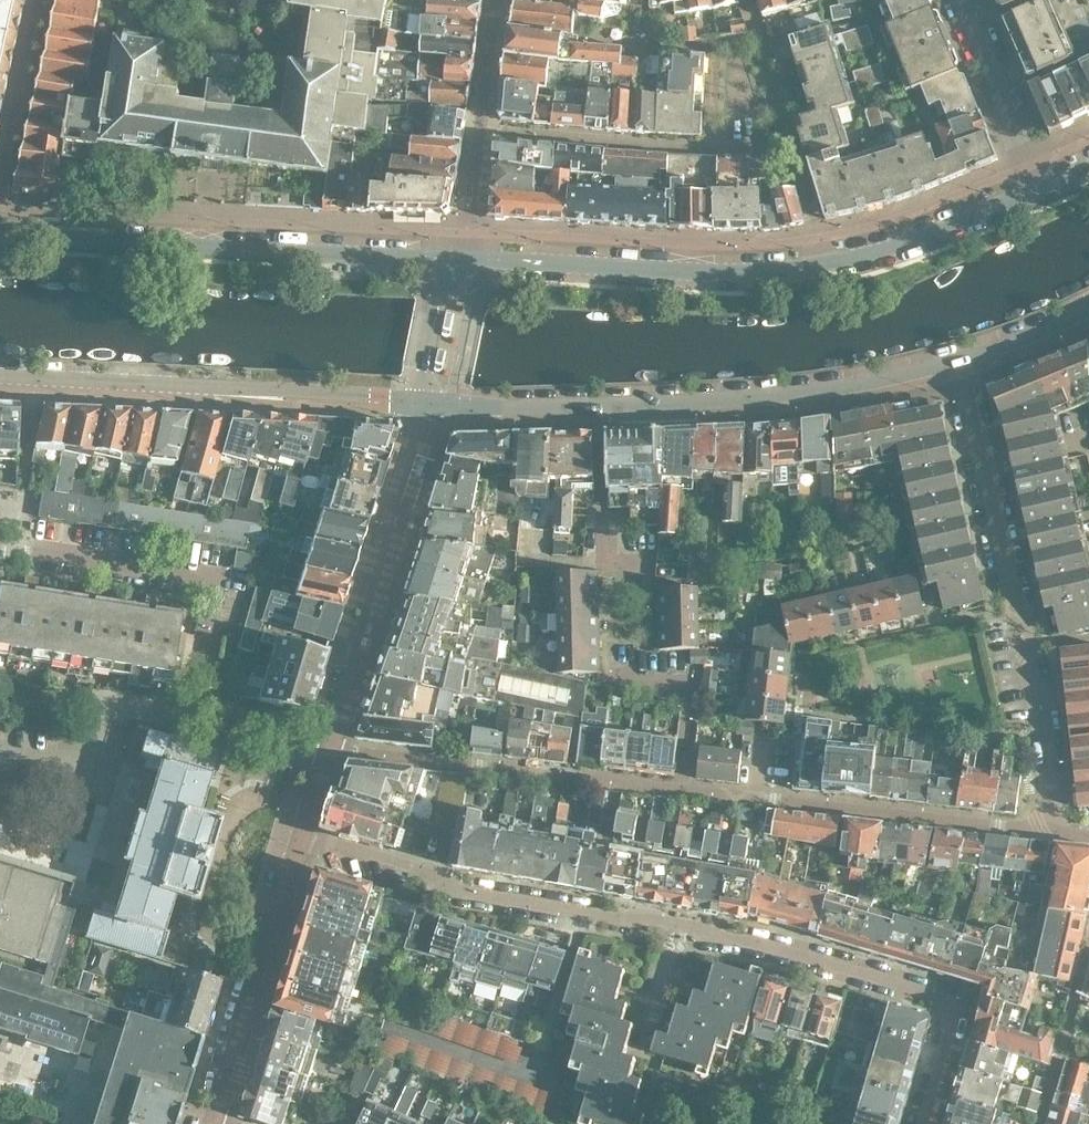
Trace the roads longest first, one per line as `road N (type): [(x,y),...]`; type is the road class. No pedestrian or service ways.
road 1 (residential): [(295,827),(421,867),(455,890),(754,948),(956,1008),(923,1123)]
road 2 (residential): [(322,744),(681,791),(1054,827)]
road 3 (tertiary): [(428,406),(757,397),(968,357)]
road 4 (residential): [(322,744),(191,718),(216,580),(0,545)]
road 5 (residential): [(1054,827),(968,357)]
road 6 (tertiary): [(461,258),(0,234)]
road 7 (tertiary): [(0,381),(428,406)]
road 8 (tertiary): [(822,269),(743,274),(461,258)]
road 9 (residential): [(322,744),(373,615),(428,406)]
road 10 (residential): [(213,1119),(295,827)]
road 11 (tertiary): [(1042,187),(931,235),(822,269)]
road 12 (residential): [(1042,187),(963,0)]
road 13 (residential): [(41,0),(0,192)]
road 14 (residential): [(1041,1123),(1088,940)]
road 15 (unclassified): [(461,258),(444,276),(436,302),(422,375),(428,406)]
road 16 (residential): [(822,269),(790,143)]
road 17 (tertiary): [(968,357),(1088,308)]

